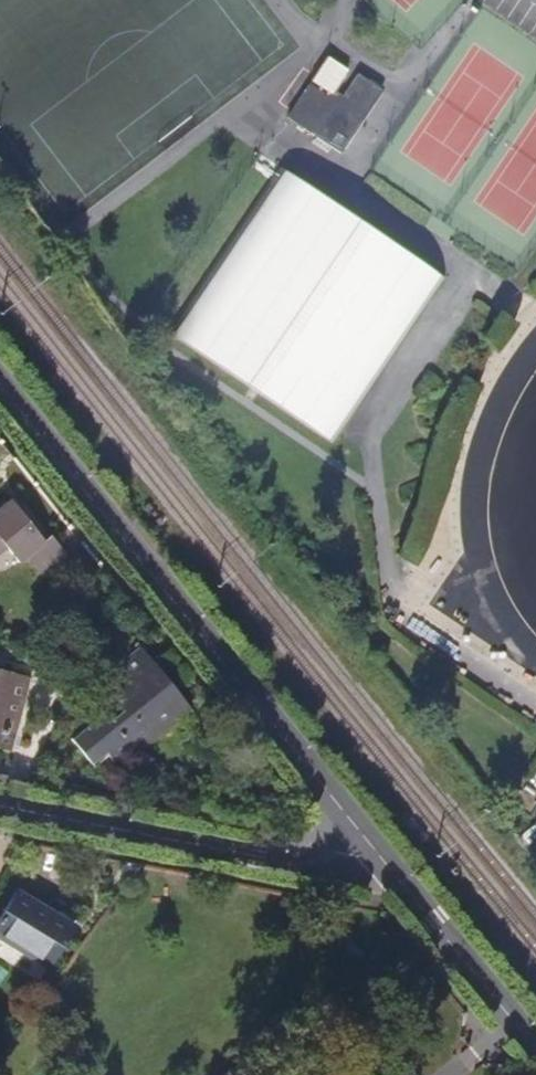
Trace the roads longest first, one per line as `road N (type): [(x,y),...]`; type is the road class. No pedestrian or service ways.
road 1 (residential): [(381,865),(0,384)]
road 2 (tertiary): [(381,865),(259,857),(0,806)]
road 3 (tertiary): [(535,1047),(381,865)]

